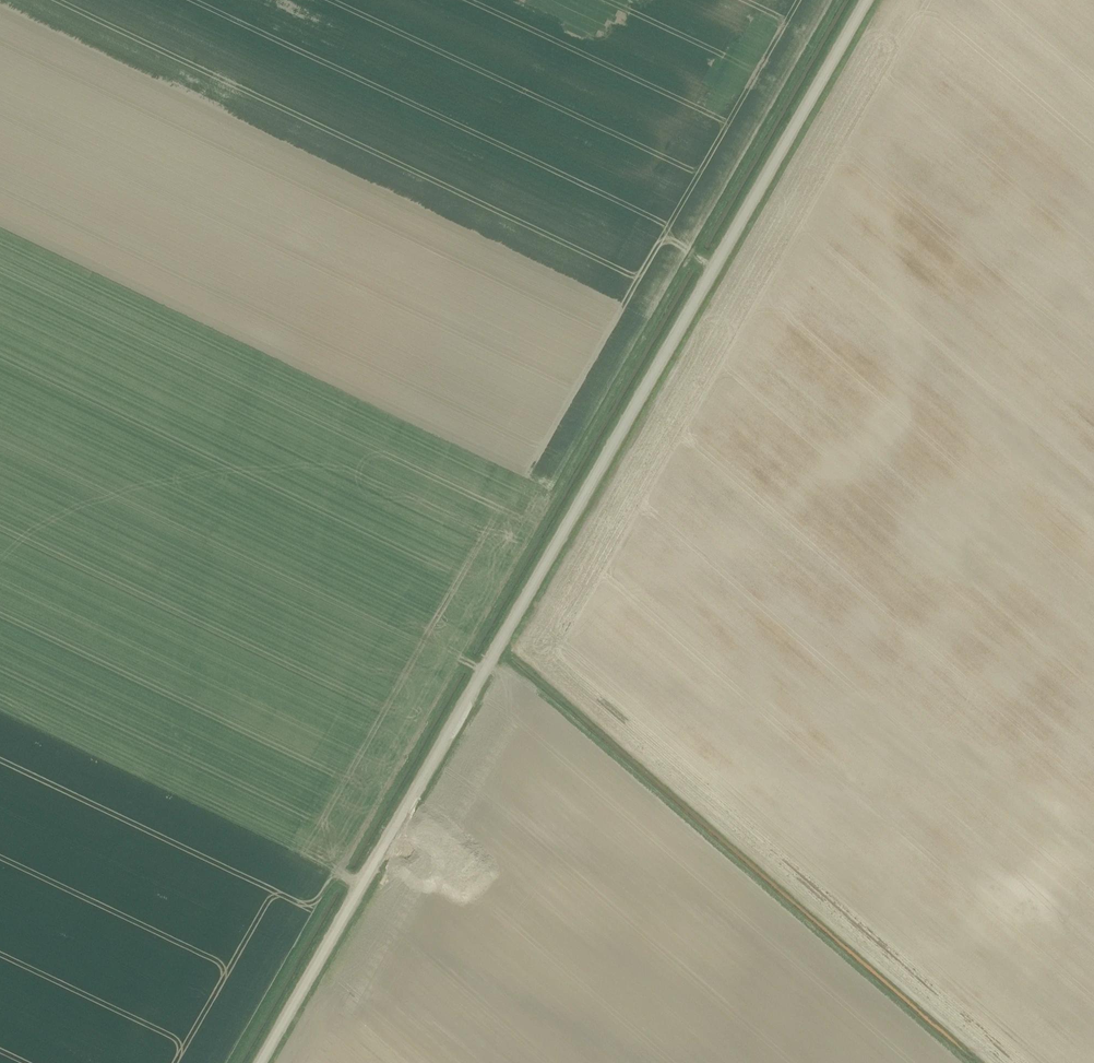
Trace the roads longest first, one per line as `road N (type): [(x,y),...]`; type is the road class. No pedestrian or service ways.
road 1 (unclassified): [(261,1062),(867,0)]

